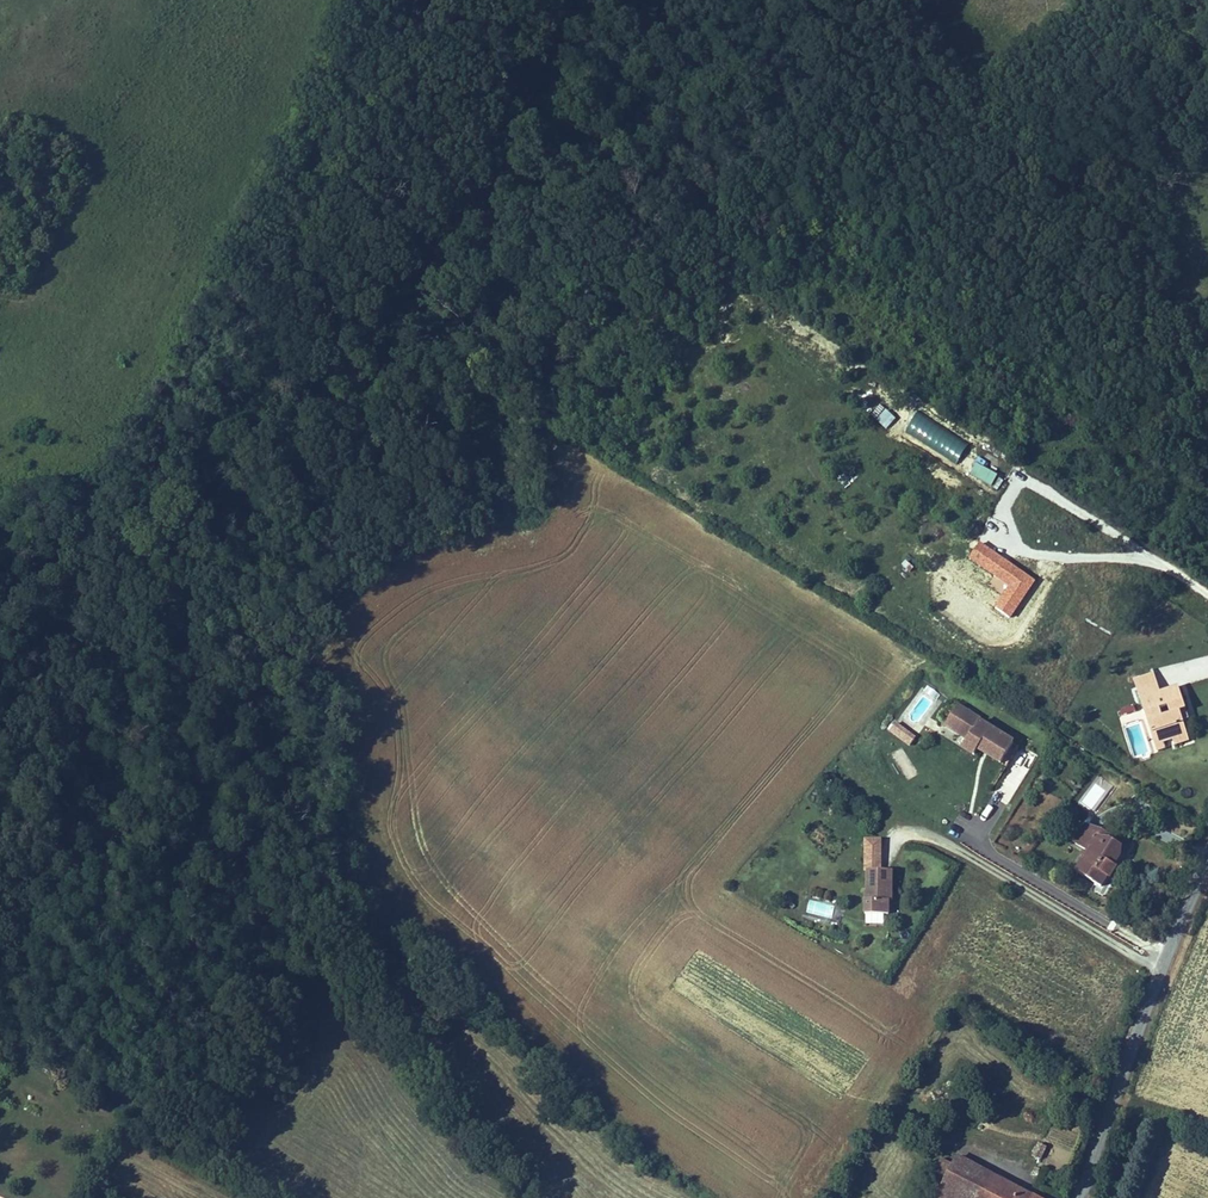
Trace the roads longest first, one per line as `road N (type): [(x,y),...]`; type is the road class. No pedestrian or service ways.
road 1 (tertiary): [(1207,860),(1079,1197)]

